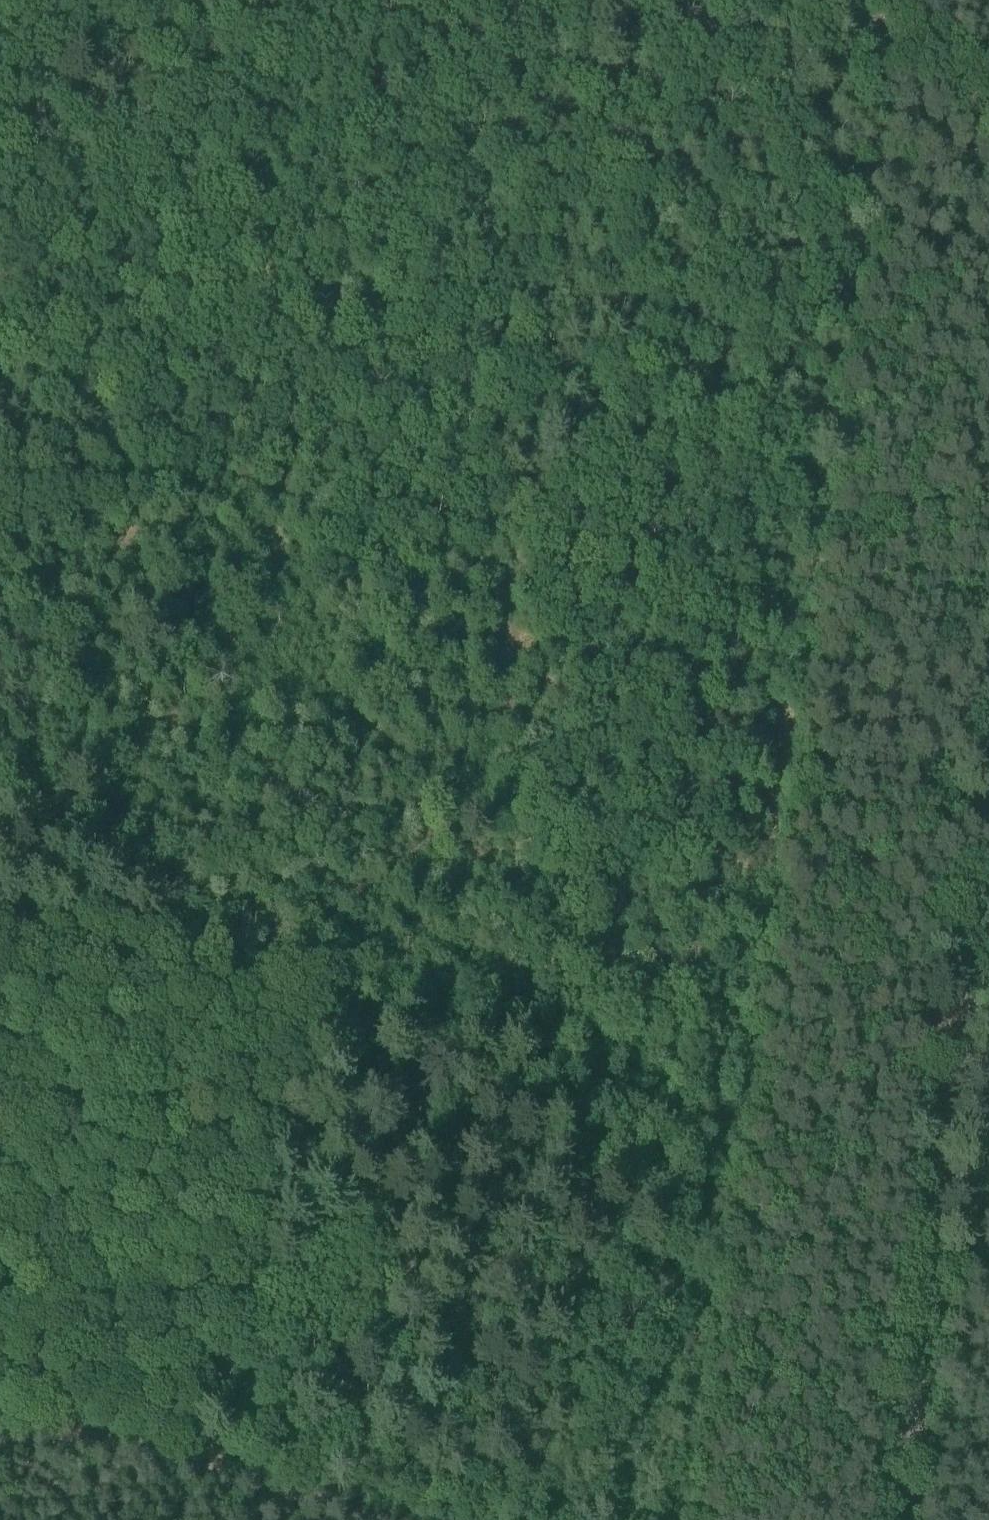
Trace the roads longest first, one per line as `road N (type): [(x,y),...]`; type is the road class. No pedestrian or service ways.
road 1 (track): [(988,844),(892,1519)]
road 2 (track): [(0,1426),(288,1490),(383,1519)]

